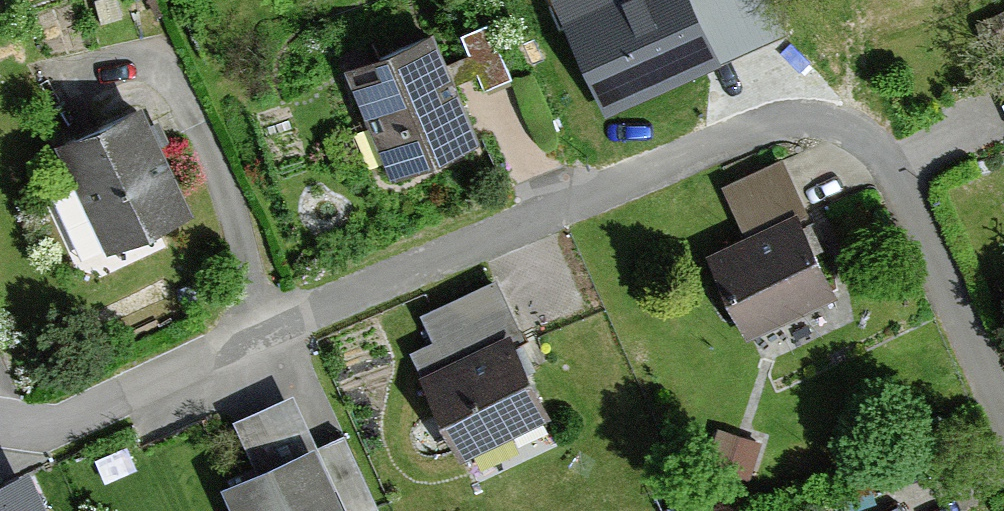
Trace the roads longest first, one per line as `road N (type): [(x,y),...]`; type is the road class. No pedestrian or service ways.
road 1 (residential): [(85,415),(768,124),(834,117),(894,155),(1003,398)]

